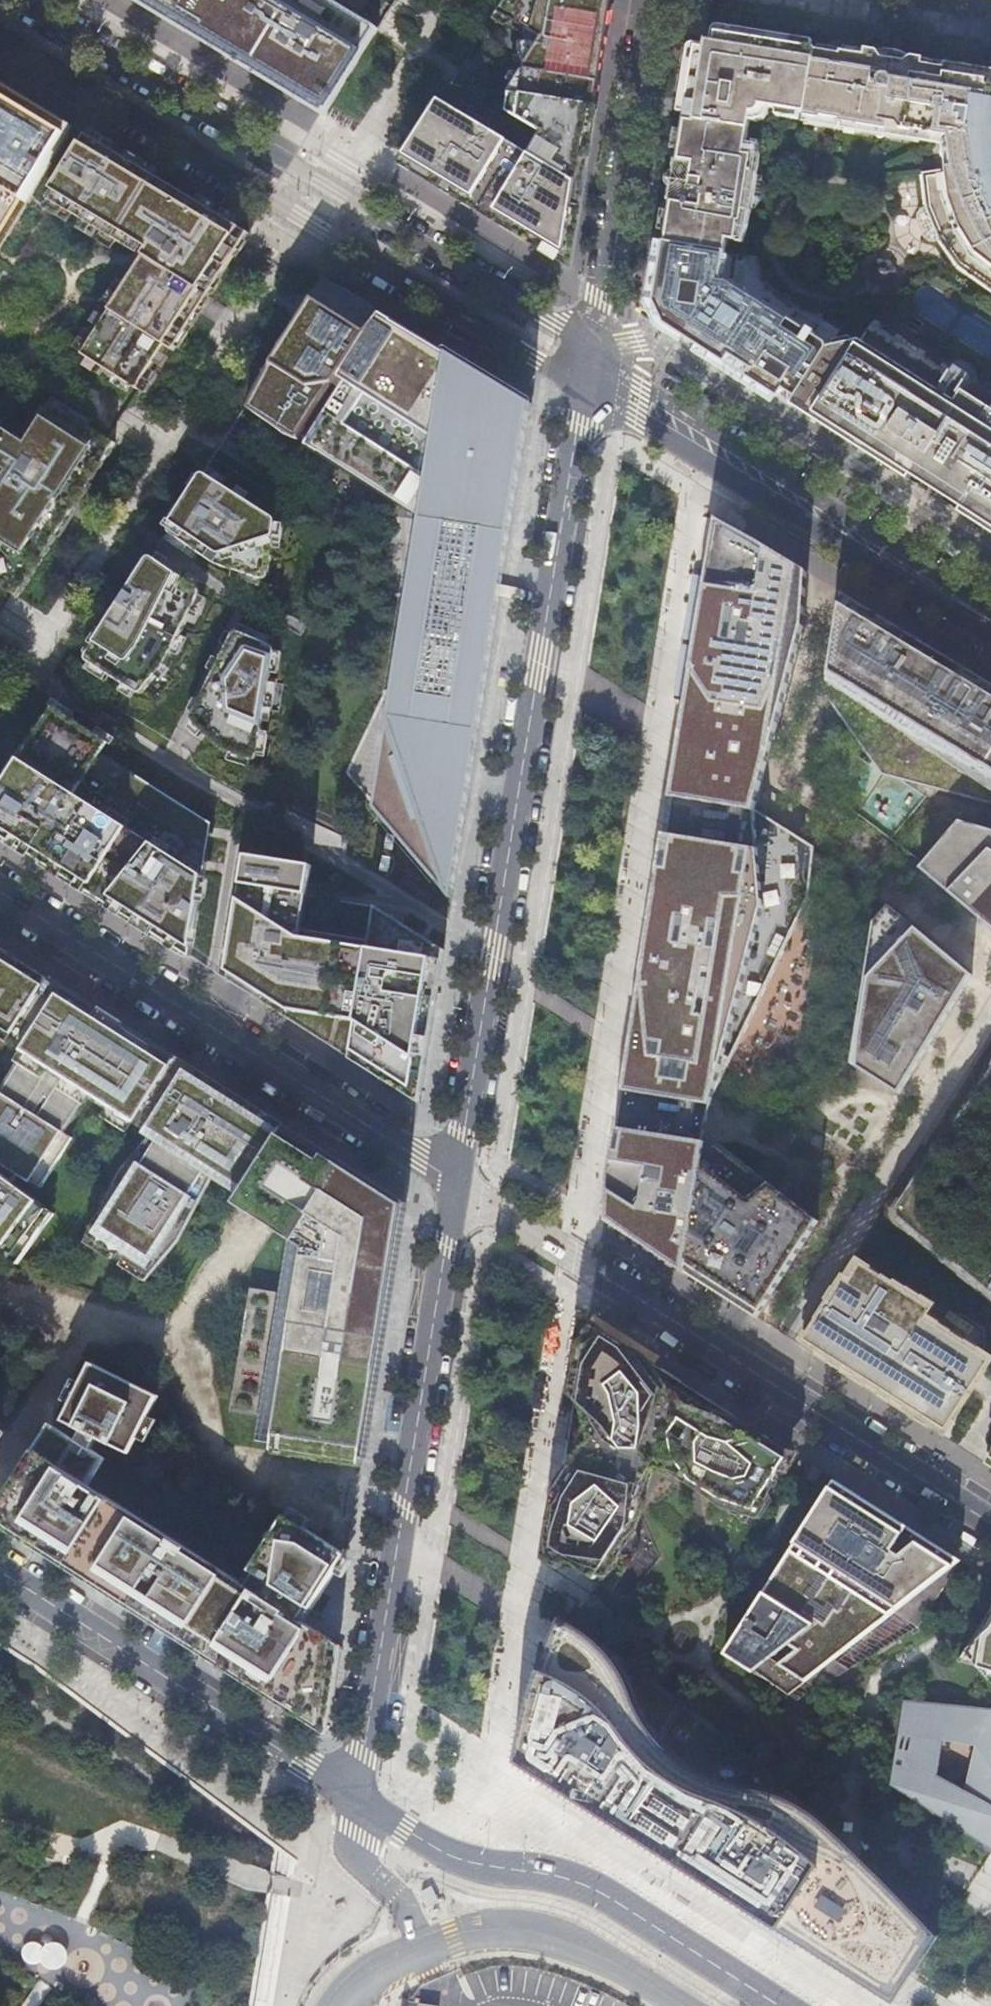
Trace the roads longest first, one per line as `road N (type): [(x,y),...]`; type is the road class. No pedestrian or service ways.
road 1 (residential): [(584,386),(456,1180)]
road 2 (residential): [(0,29),(584,386)]
road 3 (residential): [(593,340),(366,218),(14,0)]
road 4 (residential): [(456,1180),(990,1521)]
road 5 (residential): [(456,1180),(356,1797)]
road 6 (residential): [(0,891),(456,1180)]
road 7 (residential): [(780,2005),(607,1894),(554,1874),(454,1856),(356,1797)]
road 8 (residential): [(627,397),(990,623)]
road 9 (residential): [(356,1797),(0,1571)]
road 10 (residential): [(651,0),(593,340)]

